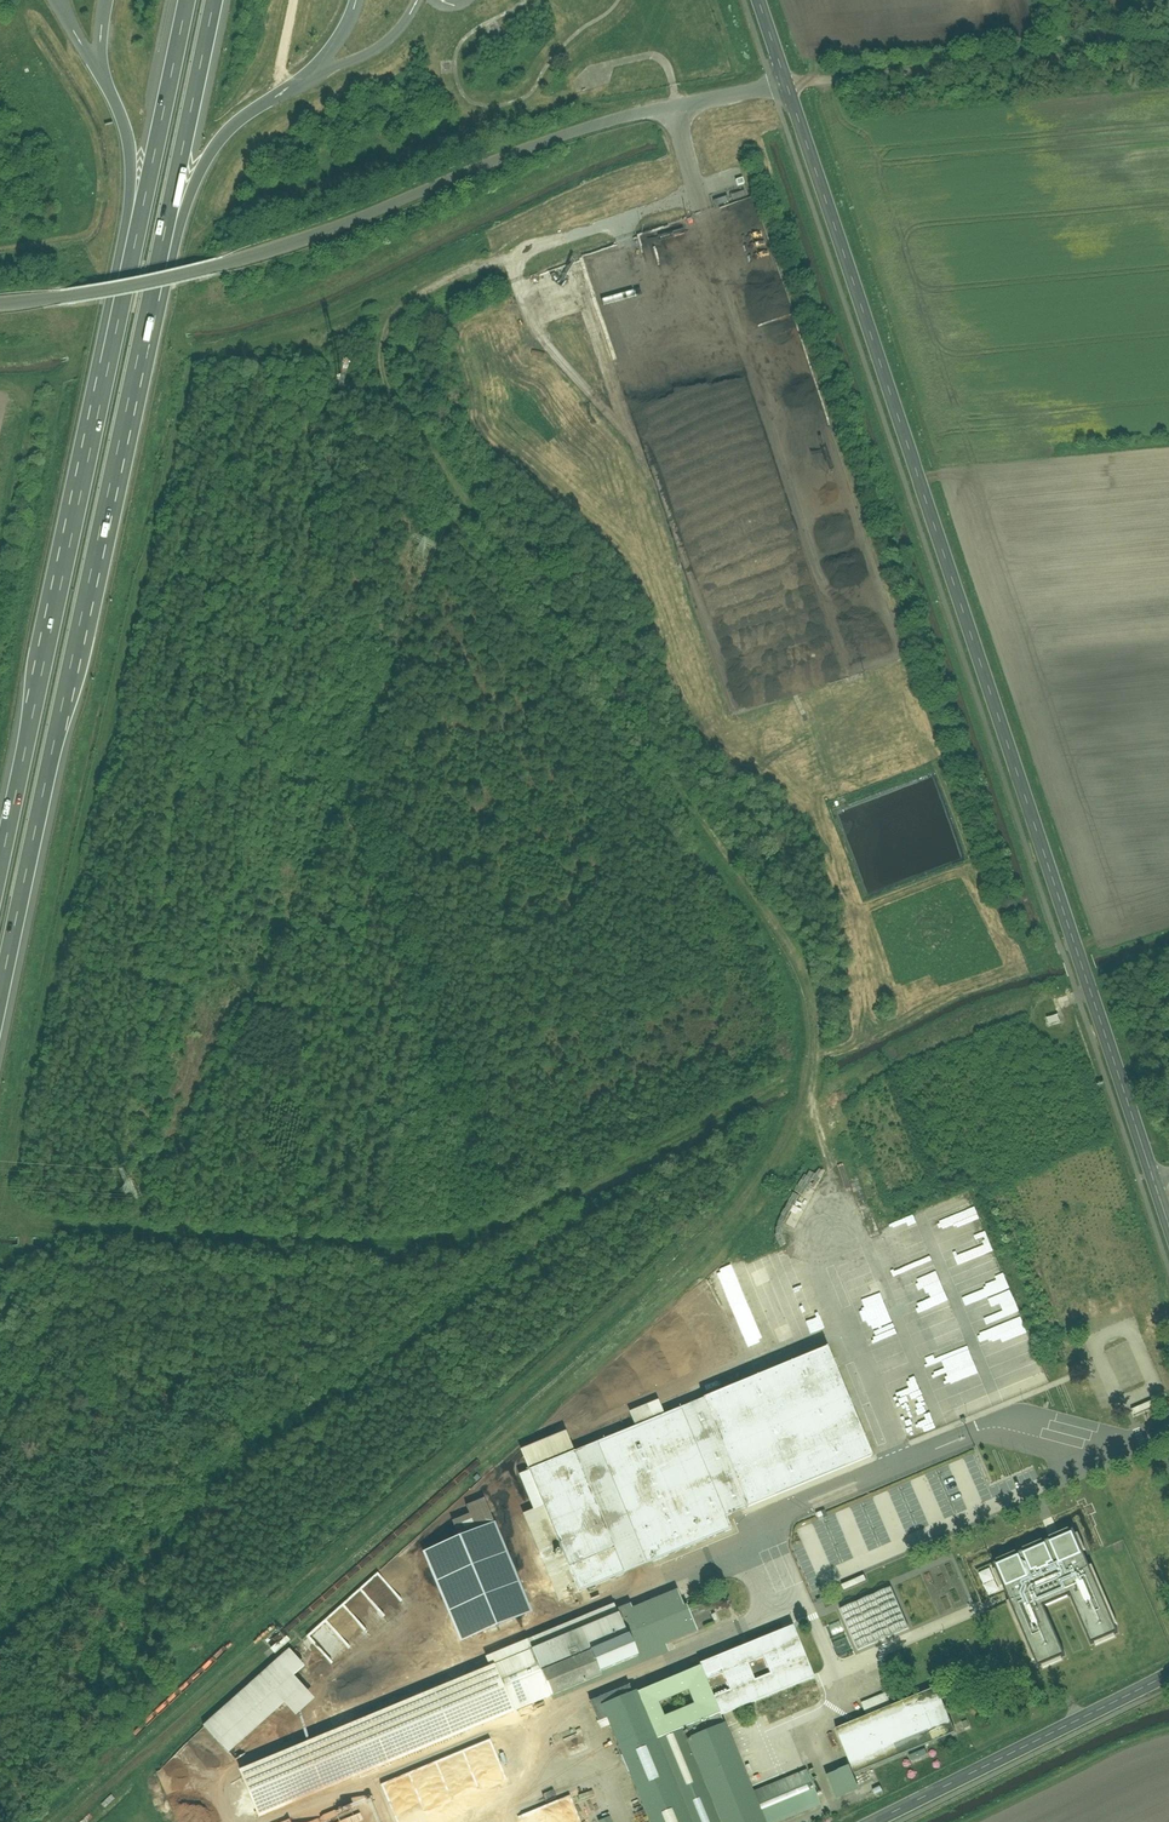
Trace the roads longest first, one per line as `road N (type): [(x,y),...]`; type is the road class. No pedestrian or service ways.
road 1 (tertiary): [(1152,1182),(788,81)]
road 2 (motorway): [(0,995),(216,0)]
road 3 (motorway): [(186,0),(0,868)]
road 4 (unclassified): [(0,307),(218,270),(336,230),(497,161),(624,119),(788,81)]
road 5 (unclassified): [(788,81),(1168,44)]
road 6 (tertiary): [(871,1821),(1168,1672)]

